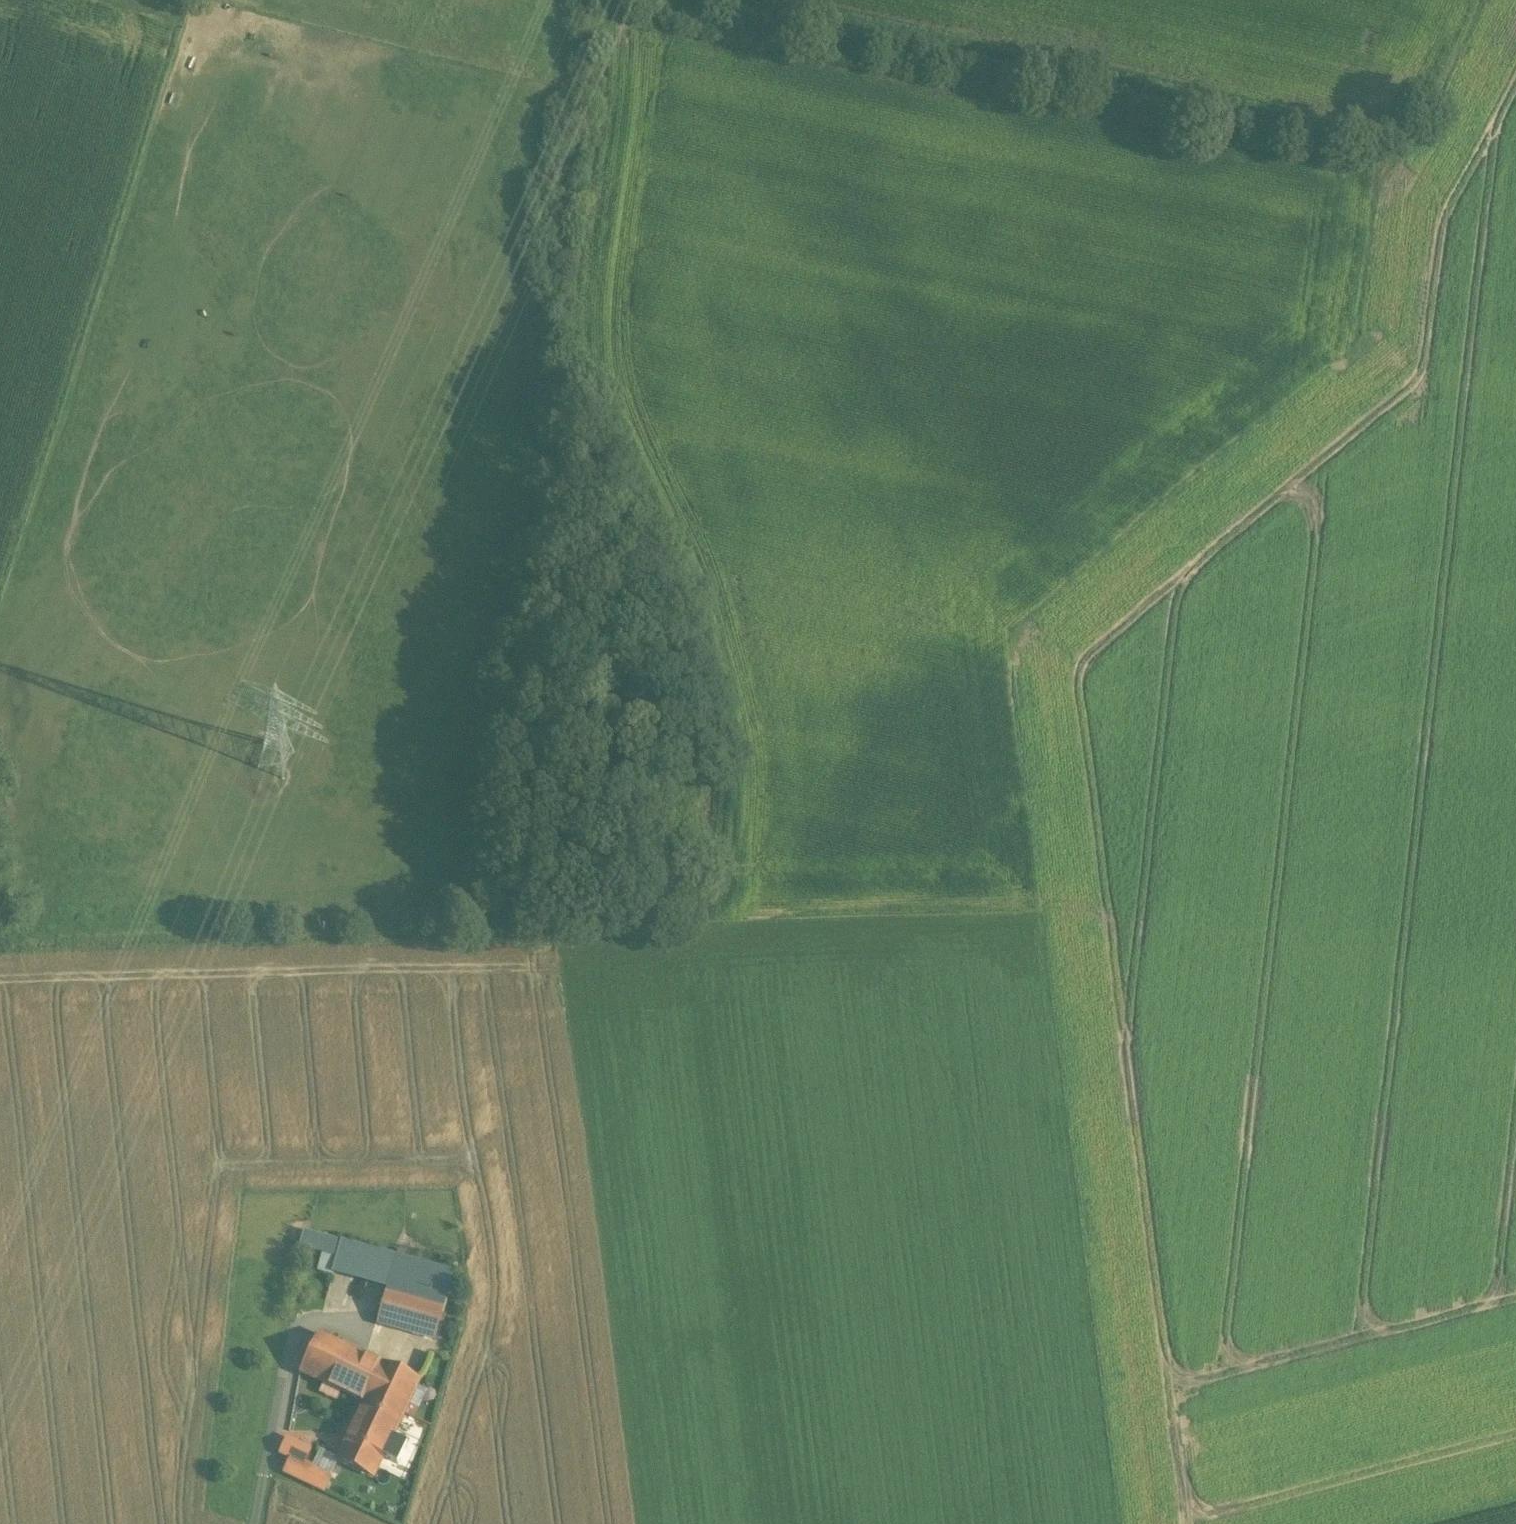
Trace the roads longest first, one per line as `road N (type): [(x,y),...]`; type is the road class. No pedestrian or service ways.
road 1 (unclassified): [(258,1523),(301,1323)]

